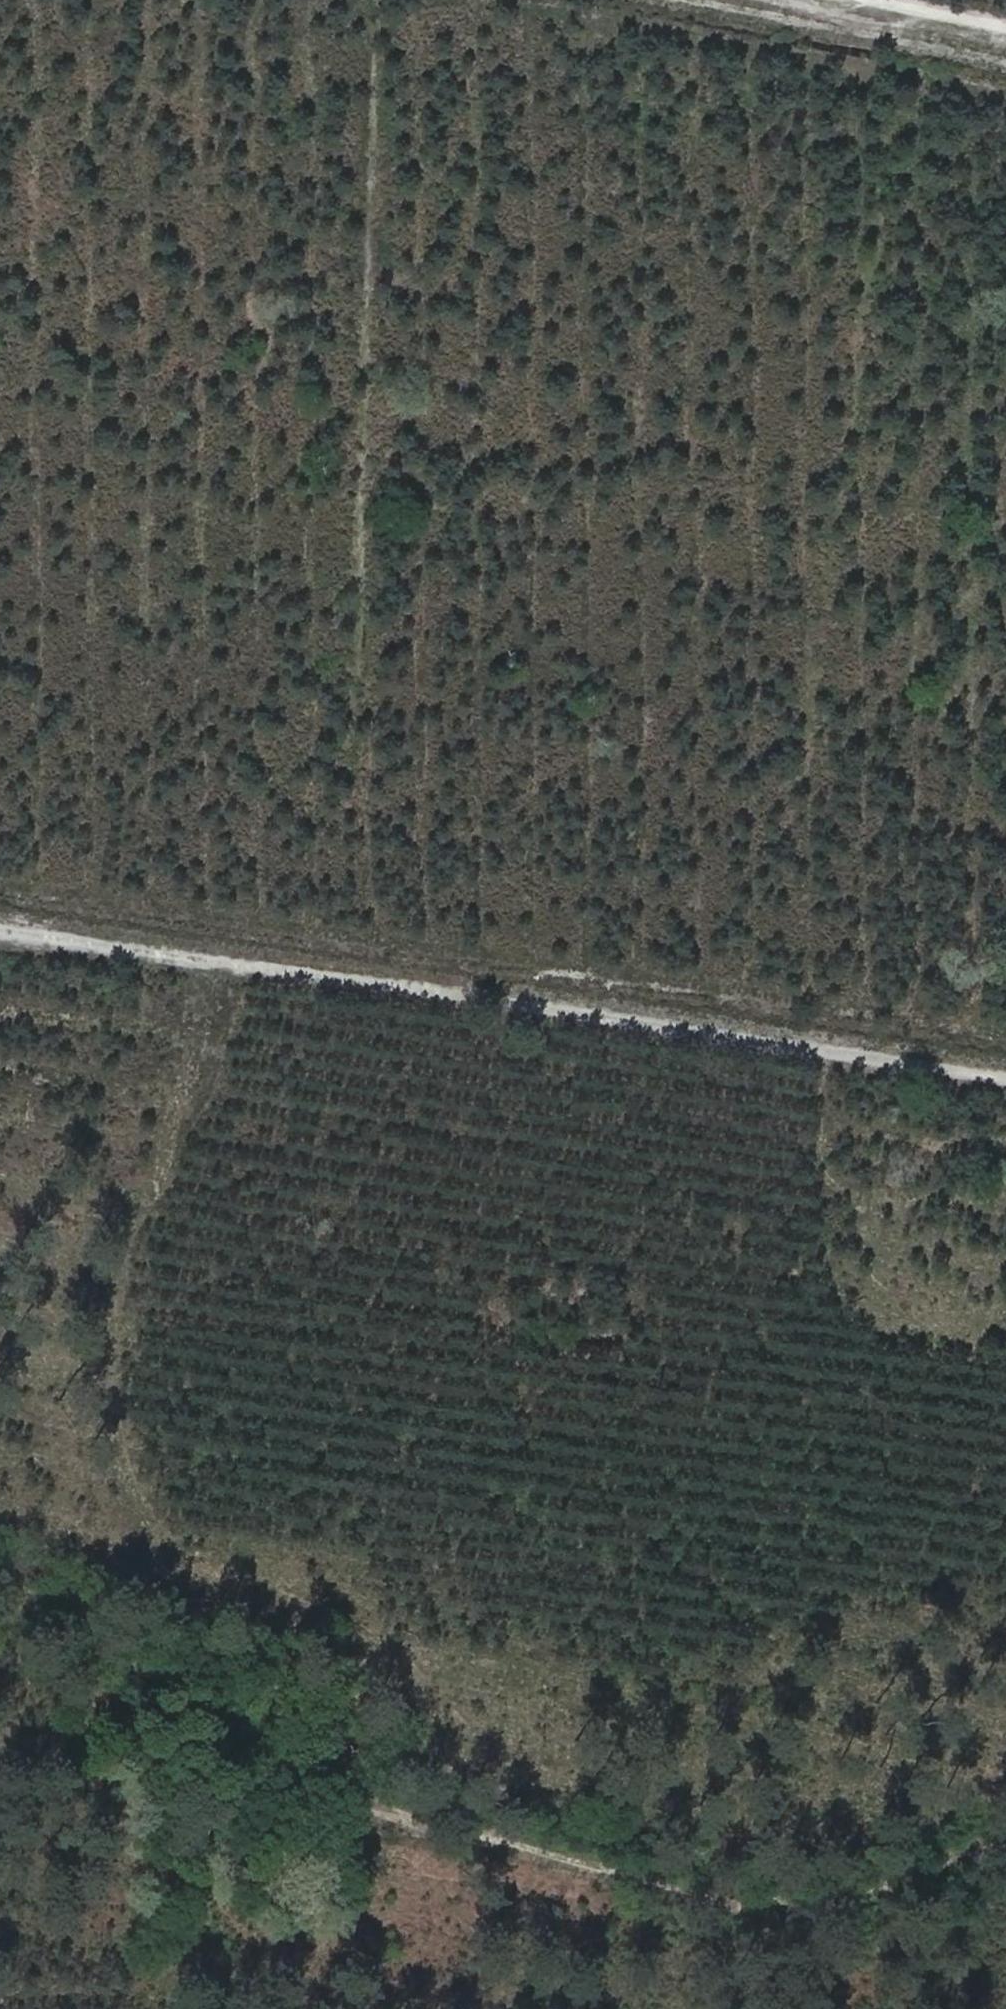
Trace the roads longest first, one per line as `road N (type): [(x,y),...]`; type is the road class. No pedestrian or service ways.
road 1 (track): [(1005,28),(853,0)]

